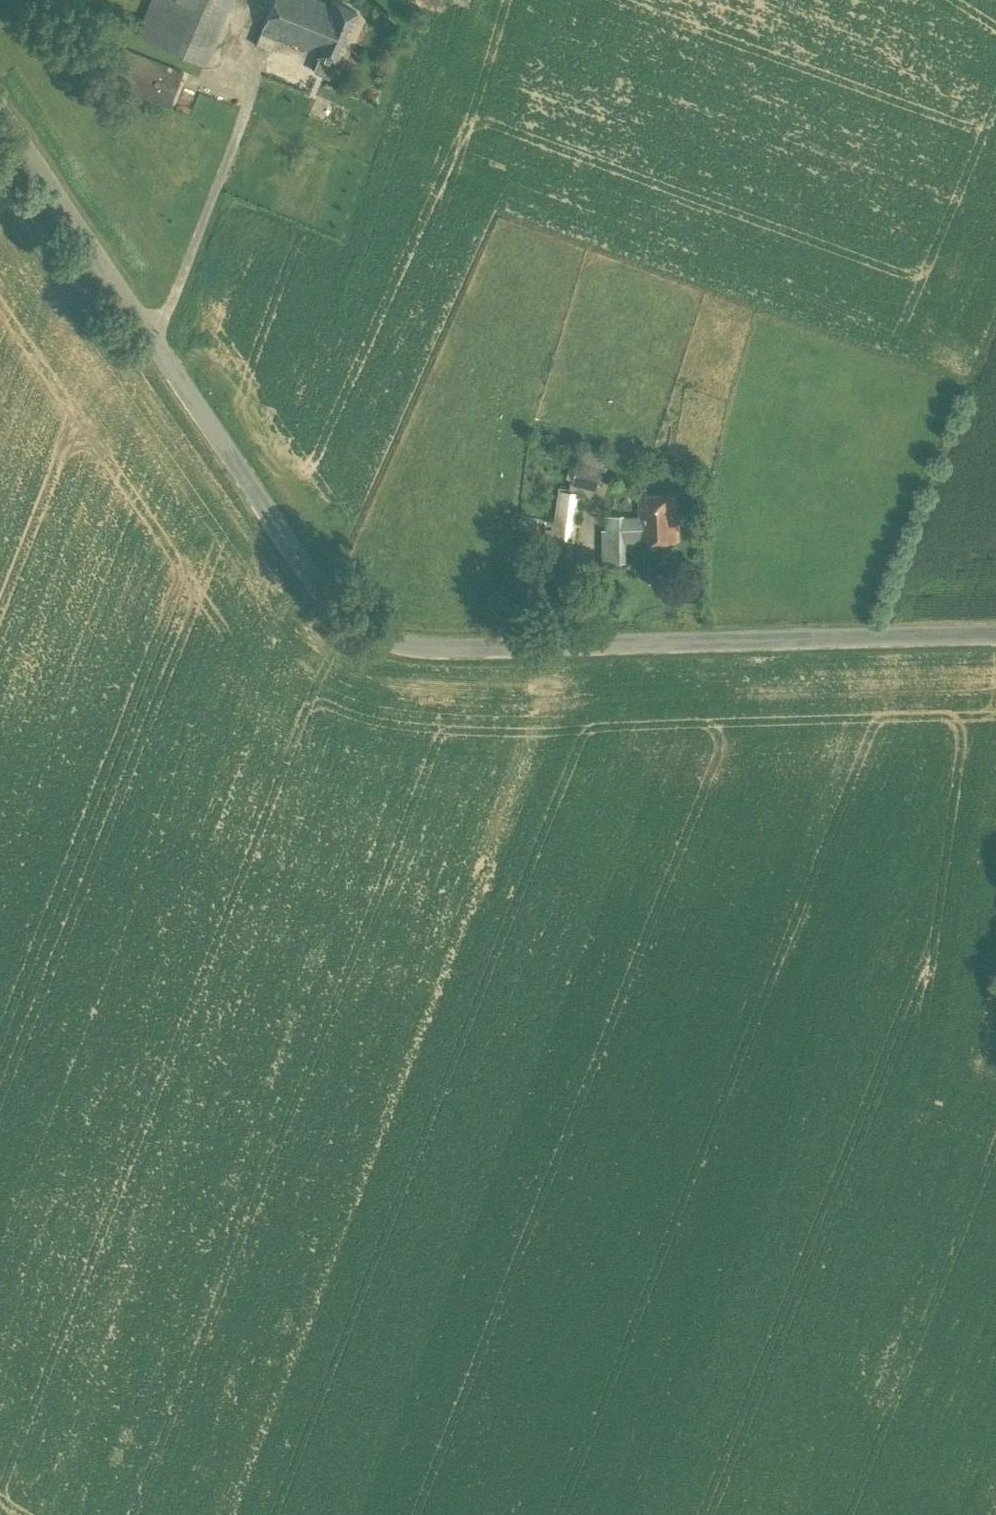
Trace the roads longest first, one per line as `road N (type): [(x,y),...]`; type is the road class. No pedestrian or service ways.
road 1 (tertiary): [(0,112),(327,605),(353,628),(422,647),(995,635)]

